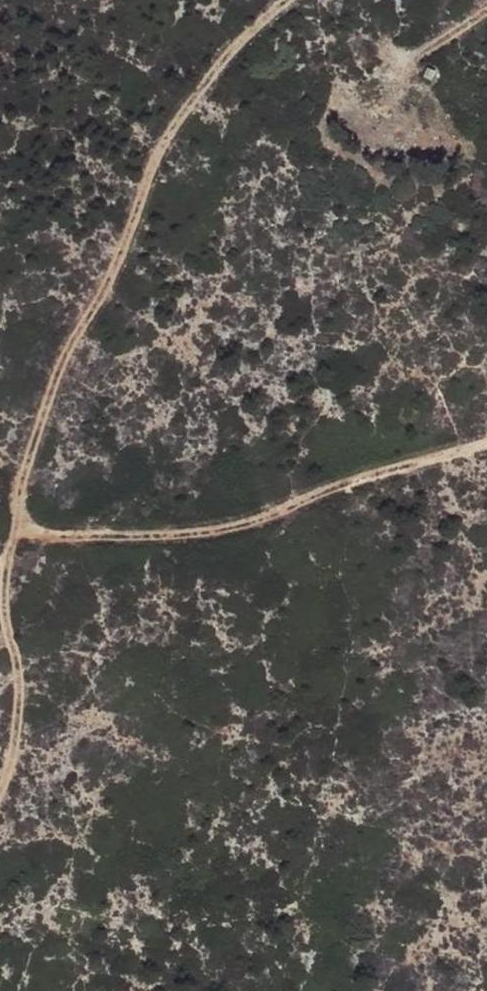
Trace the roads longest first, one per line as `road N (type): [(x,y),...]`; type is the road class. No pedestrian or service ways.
road 1 (track): [(486,446),(166,538),(31,530),(20,509),(50,392),(117,273),(193,102),(294,0)]
road 2 (track): [(20,509),(2,582),(20,678),(0,811)]

